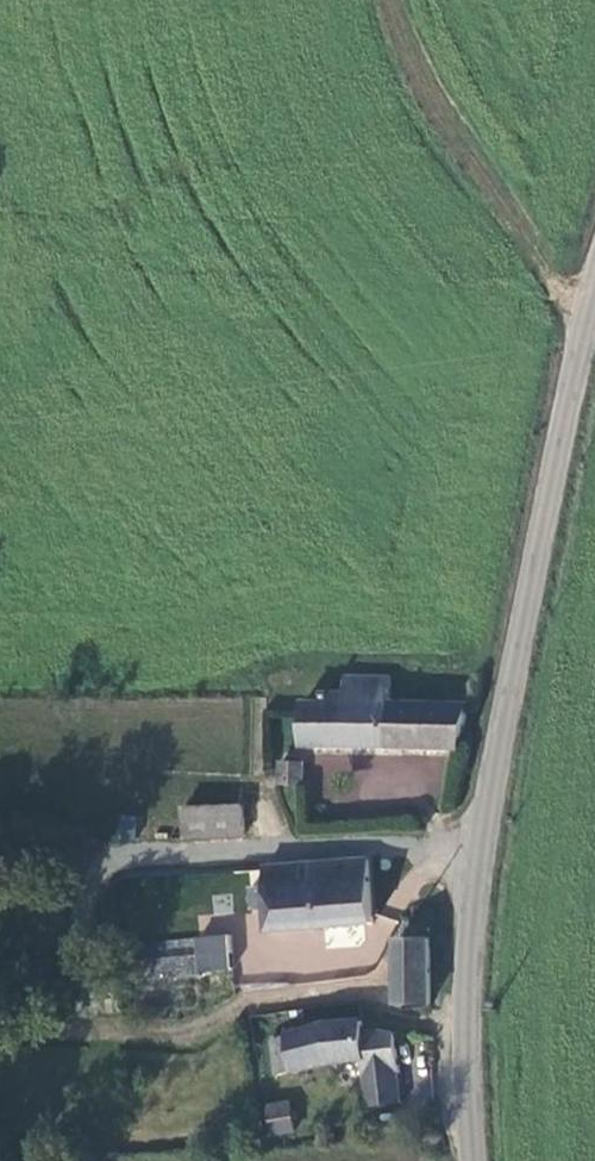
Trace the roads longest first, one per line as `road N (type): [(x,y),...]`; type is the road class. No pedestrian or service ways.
road 1 (tertiary): [(594,278),(494,777),(463,976),(472,1160)]
road 2 (track): [(383,0),(388,34),(459,152),(583,315)]

